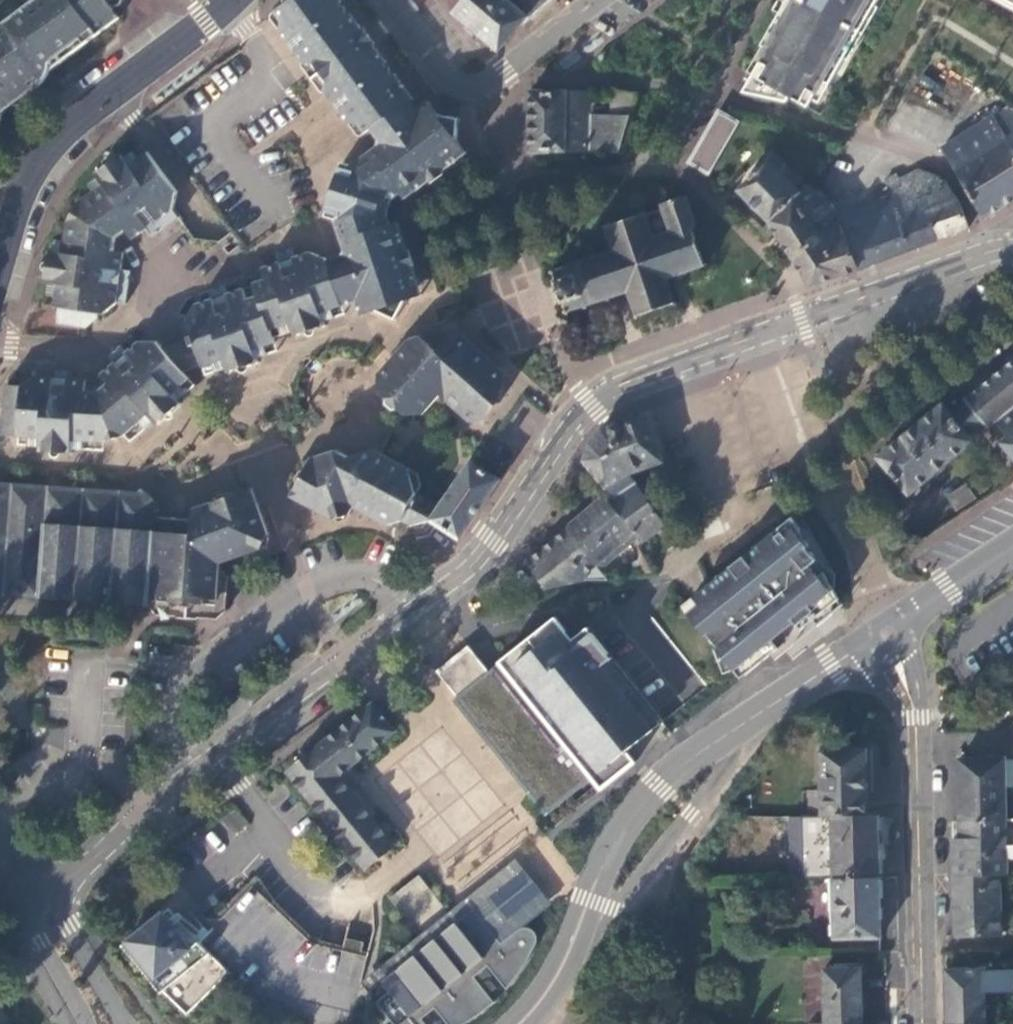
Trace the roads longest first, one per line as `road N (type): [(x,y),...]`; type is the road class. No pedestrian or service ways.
road 1 (unclassified): [(25,899),(444,586),(492,541),(590,404),(685,359),(1012,251)]
road 2 (residential): [(928,1023),(923,719),(913,654),(892,627)]
road 3 (secondary): [(0,265),(38,157),(229,0)]
road 4 (unclassified): [(590,902),(625,913),(785,692)]
road 5 (secondary): [(590,902),(623,830),(658,782),(785,692)]
road 6 (residential): [(389,0),(446,72),(478,87),(598,0)]
road 7 (secondary): [(103,1023),(25,899)]
road 8 (secondary): [(892,627),(1012,546)]
road 9 (secondary): [(517,1023),(552,980),(590,902)]
road 10 (secondary): [(785,692),(892,627)]

